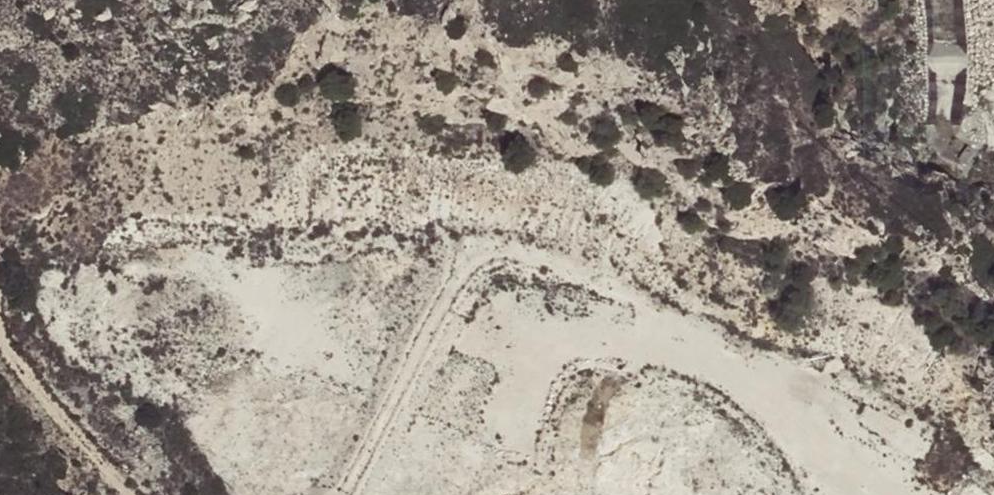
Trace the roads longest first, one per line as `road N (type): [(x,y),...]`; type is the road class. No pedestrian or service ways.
road 1 (track): [(131,494),(0,338)]

